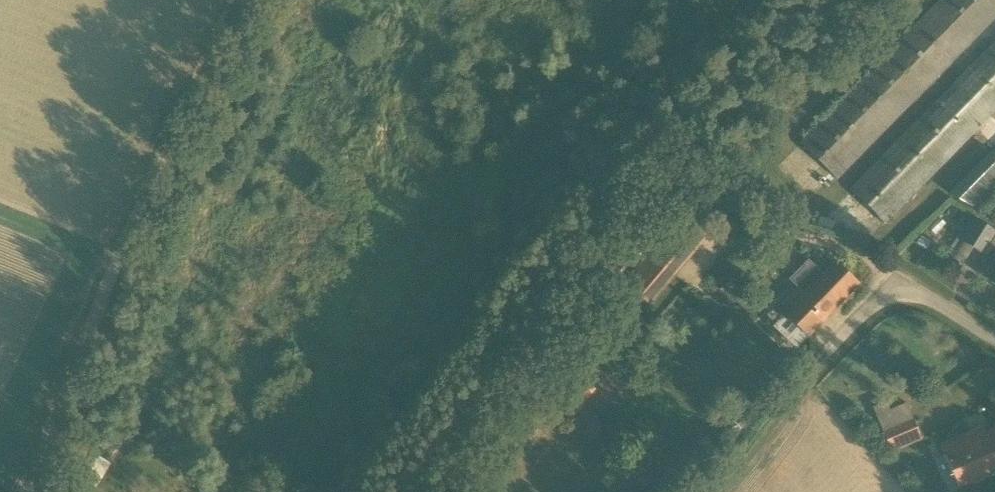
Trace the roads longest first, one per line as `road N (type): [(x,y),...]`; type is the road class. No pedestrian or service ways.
road 1 (track): [(22,491),(136,211),(235,0)]
road 2 (unclassified): [(835,343),(860,309),(890,291),(994,343)]
road 3 (track): [(727,491),(835,343)]

